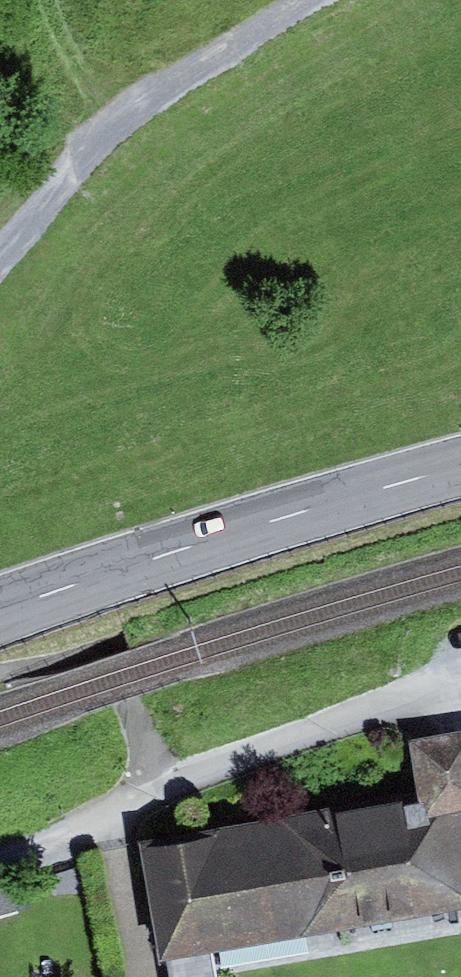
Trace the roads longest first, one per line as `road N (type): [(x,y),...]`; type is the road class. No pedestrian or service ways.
road 1 (primary): [(460,467),(0,613)]
road 2 (track): [(0,251),(146,110),(315,0)]
road 3 (track): [(158,785),(460,679)]
road 4 (track): [(146,110),(0,215)]
road 5 (track): [(0,849),(158,785)]

